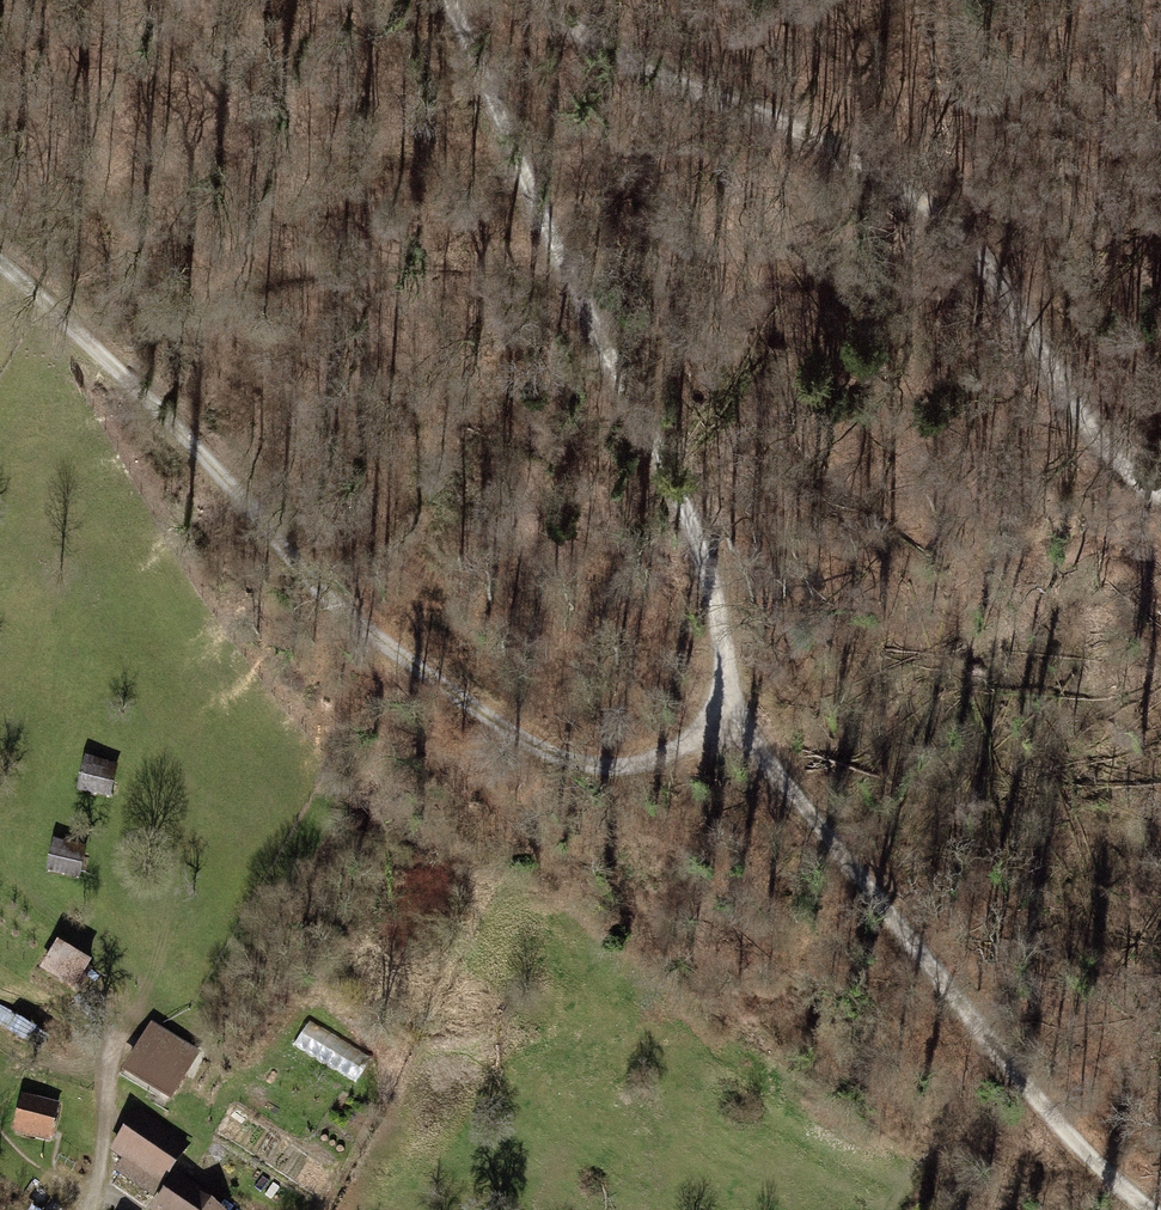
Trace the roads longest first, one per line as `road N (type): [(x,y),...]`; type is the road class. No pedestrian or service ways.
road 1 (track): [(1154,1209),(1104,1176),(859,884),(739,678),(661,458),(535,208),(449,0)]
road 2 (track): [(0,270),(494,731),(570,752),(682,742),(758,710)]
road 3 (track): [(1160,490),(1122,472),(946,220),(782,113),(640,69),(551,0)]
road 4 (residential): [(100,1064),(82,1209)]

